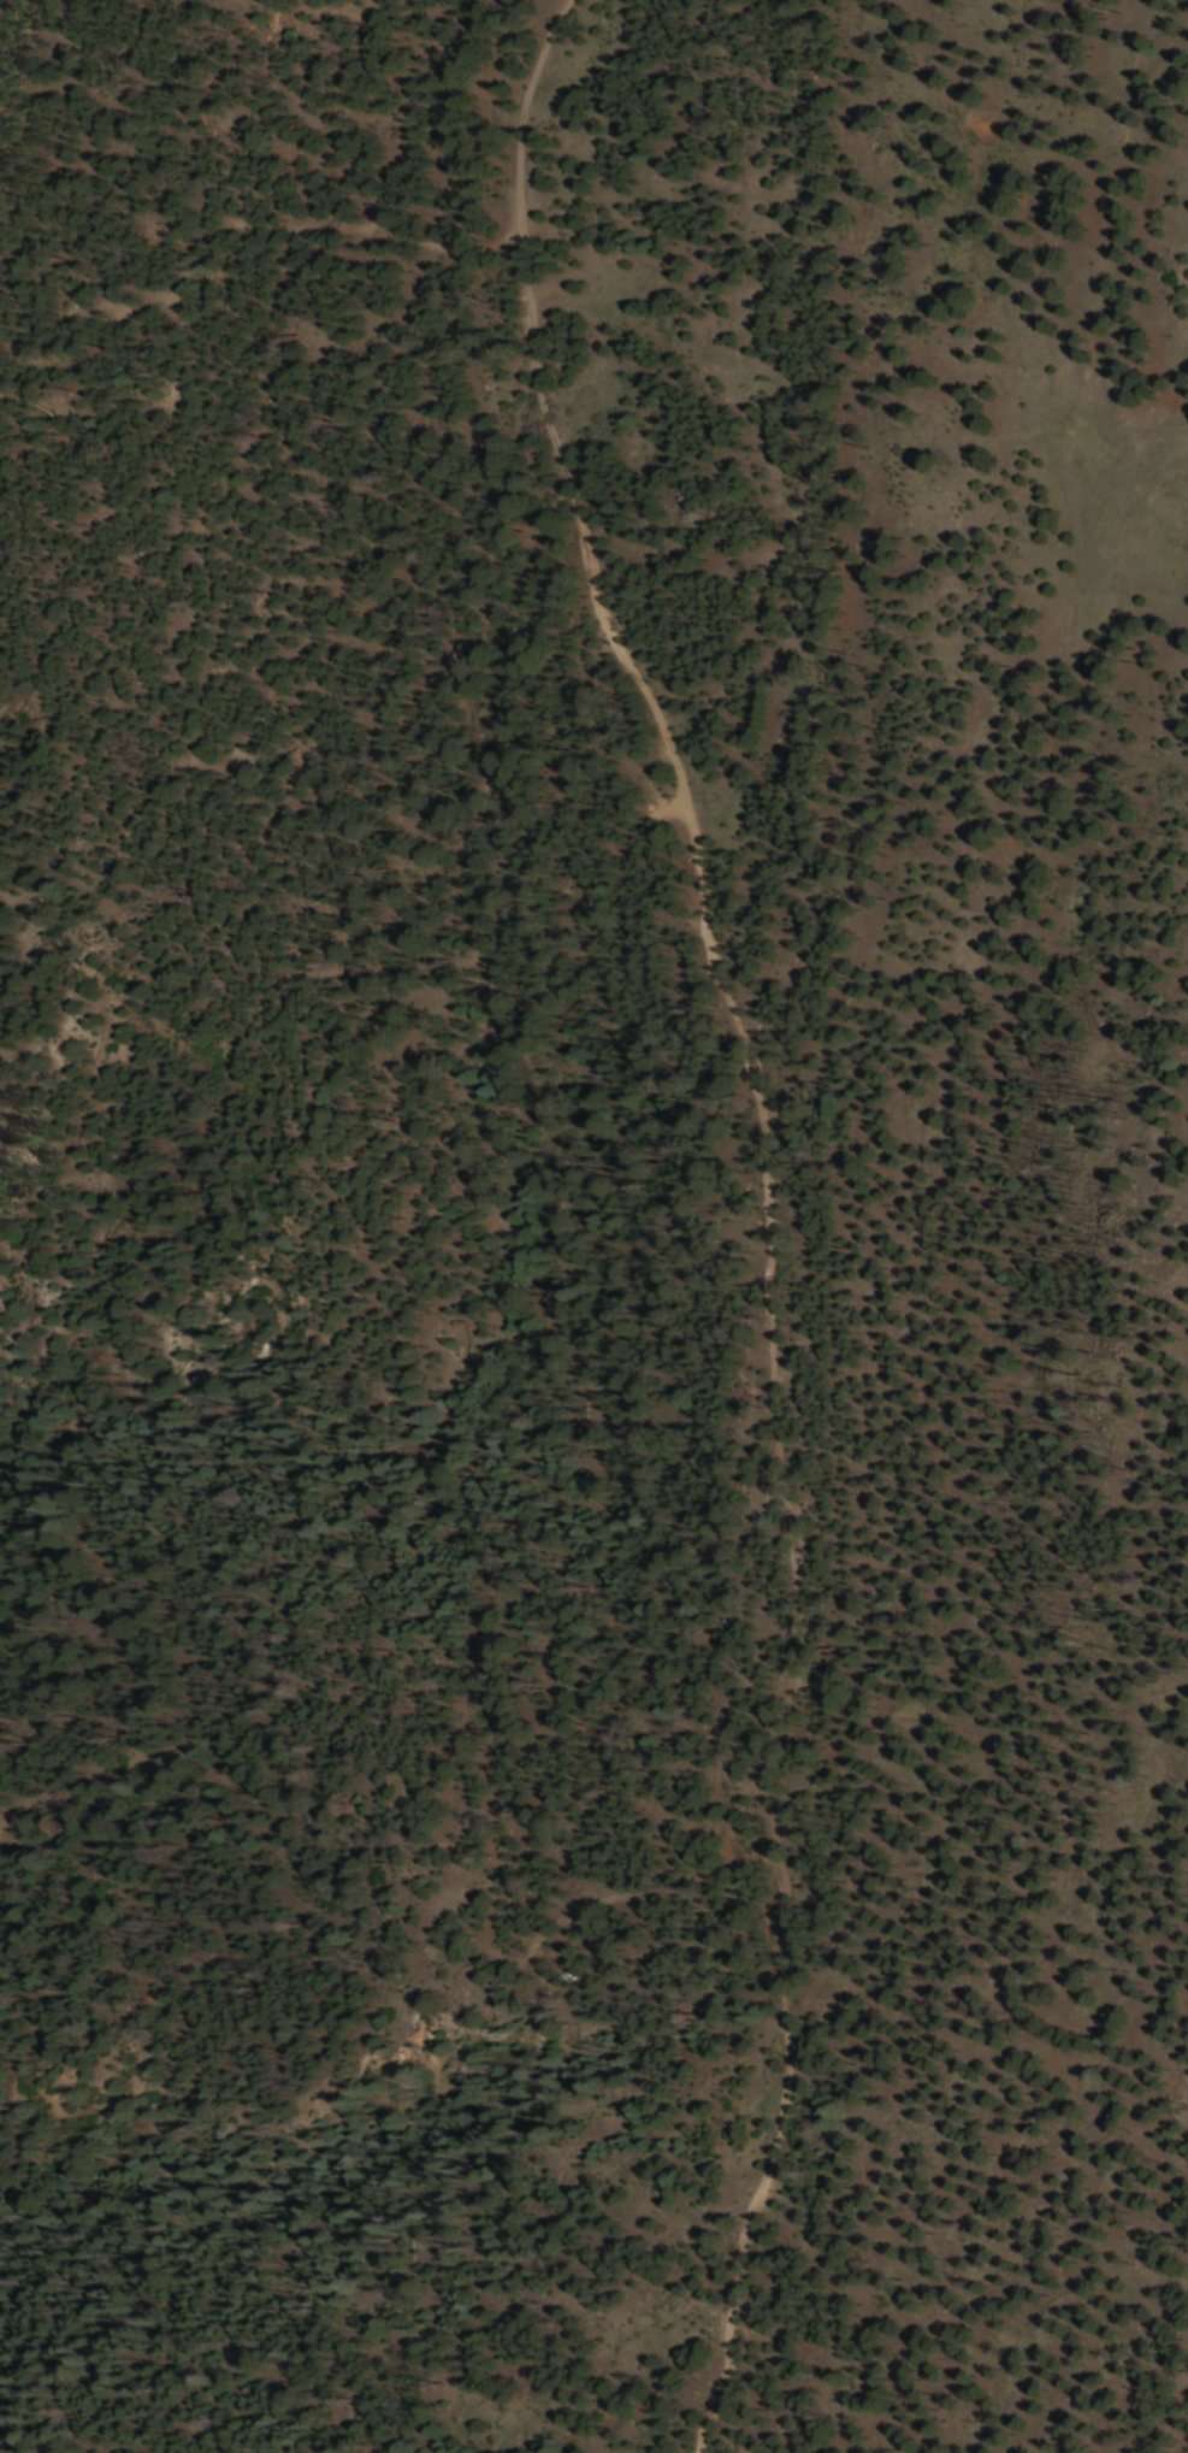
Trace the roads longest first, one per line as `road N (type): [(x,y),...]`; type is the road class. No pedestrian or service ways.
road 1 (track): [(726,2452),(731,1040),(662,666),(643,647),(579,400),(561,388),(536,260),(536,83),(574,0)]

